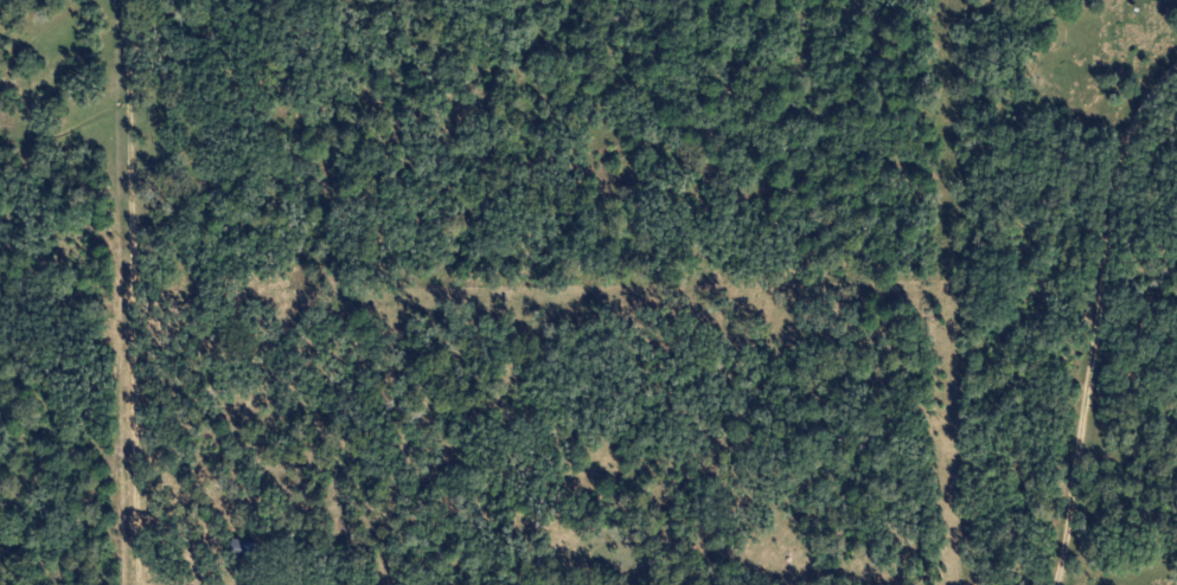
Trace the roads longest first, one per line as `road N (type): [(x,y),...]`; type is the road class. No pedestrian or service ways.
road 1 (residential): [(1176,69),(1128,120),(1113,156),(1061,584)]

